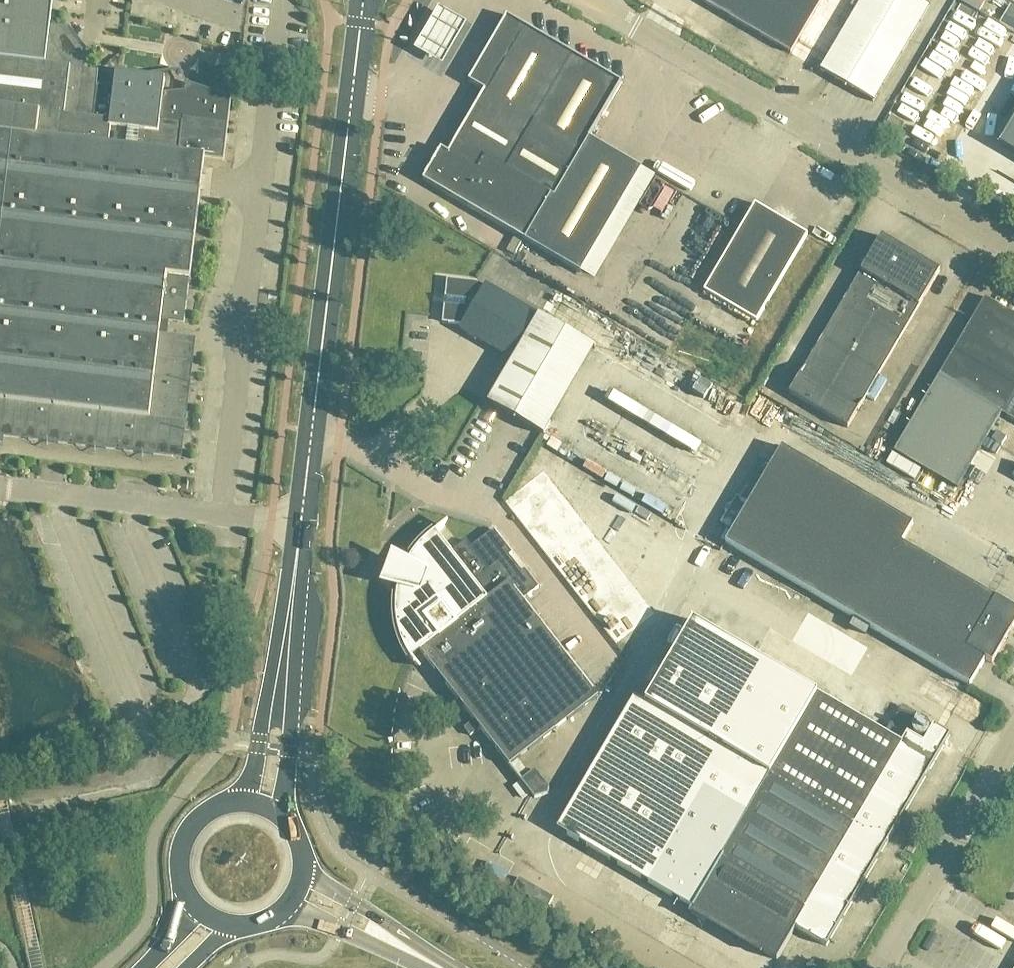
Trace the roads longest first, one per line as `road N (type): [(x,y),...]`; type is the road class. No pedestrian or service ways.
road 1 (secondary): [(289,632),(364,0)]
road 2 (unclassified): [(1013,246),(602,0)]
road 3 (unclassified): [(870,967),(1013,730)]
road 4 (secondary): [(283,818),(289,632)]
road 5 (secondary): [(289,632),(242,802)]
road 6 (secondary): [(412,954),(303,869)]
road 7 (secondary): [(282,910),(412,954)]
road 8 (secondary): [(242,802),(205,813),(182,845),(182,884),(191,901)]

